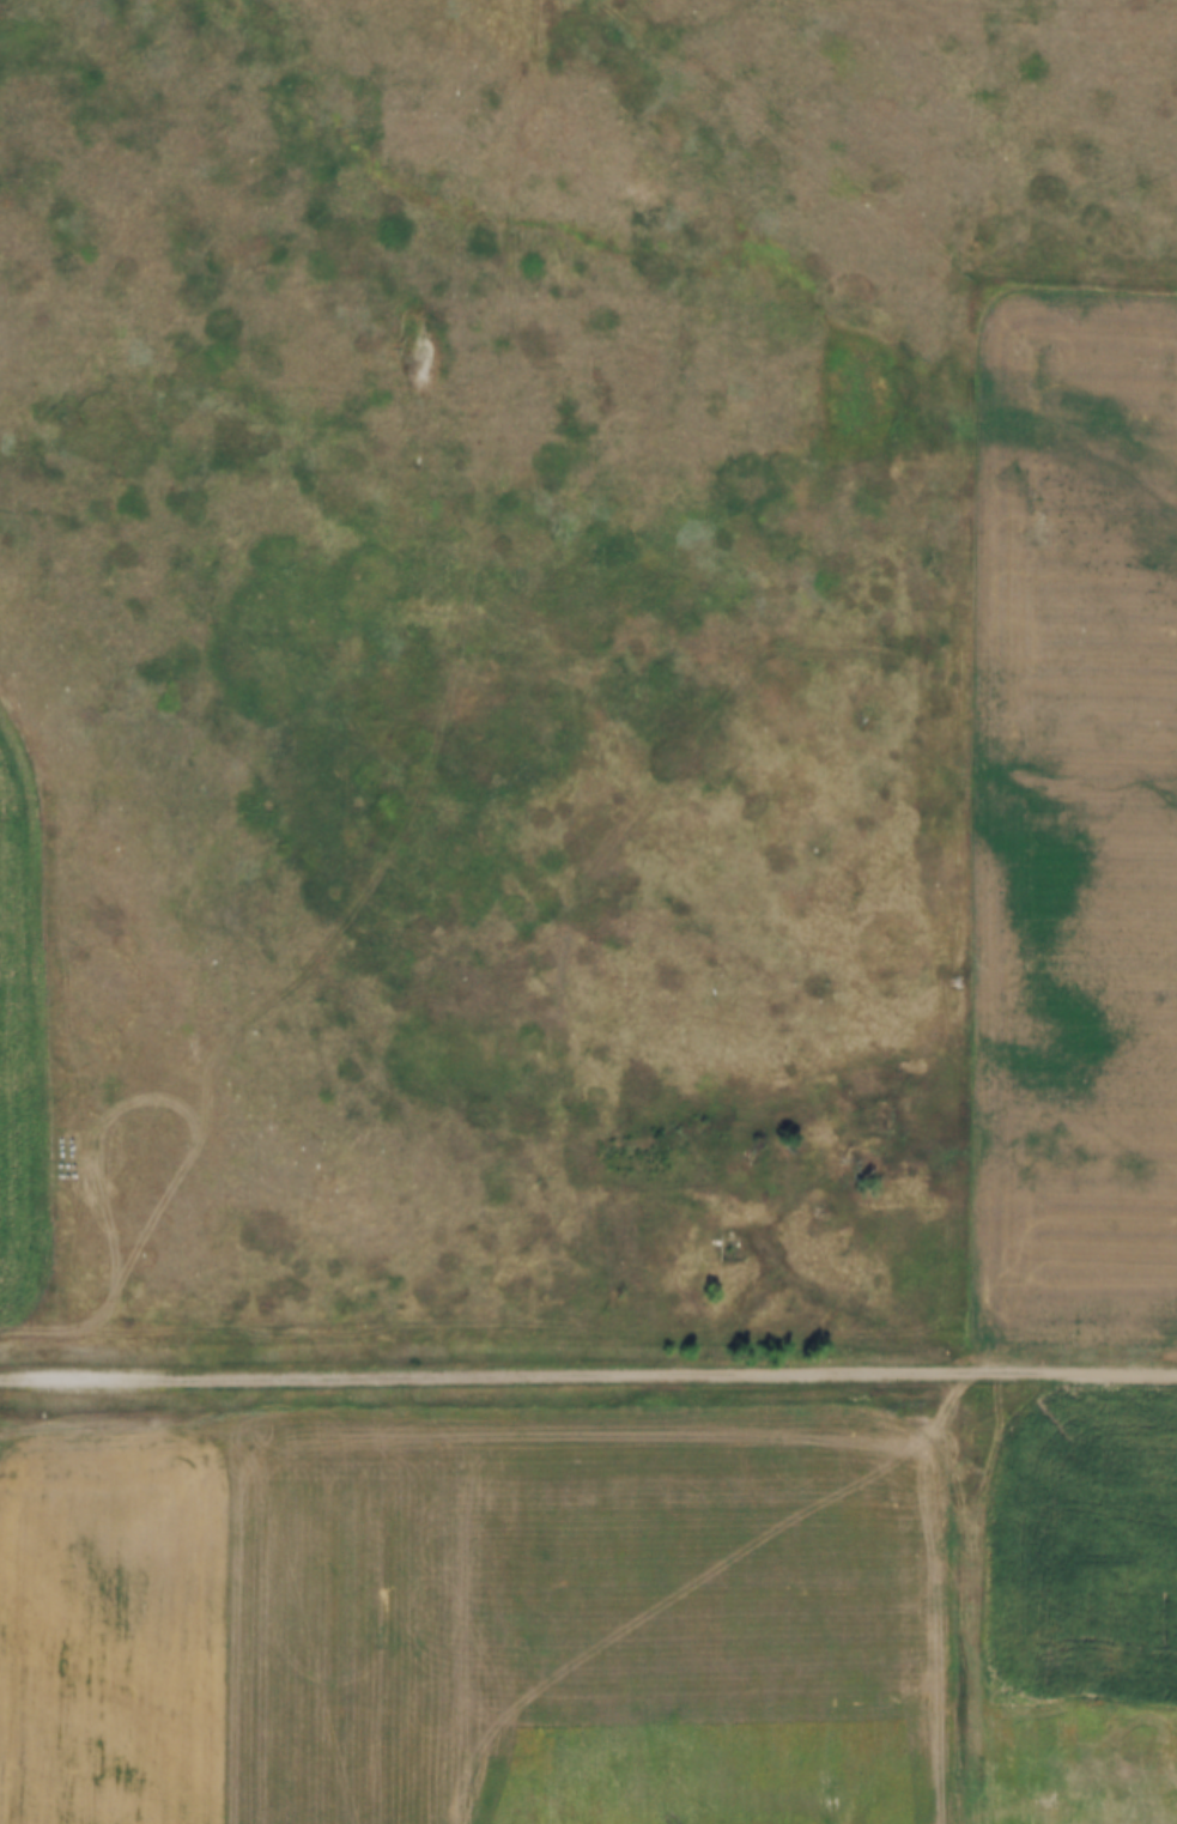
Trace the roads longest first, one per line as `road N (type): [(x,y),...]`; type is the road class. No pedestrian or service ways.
road 1 (track): [(0,1380),(1176,1374)]

